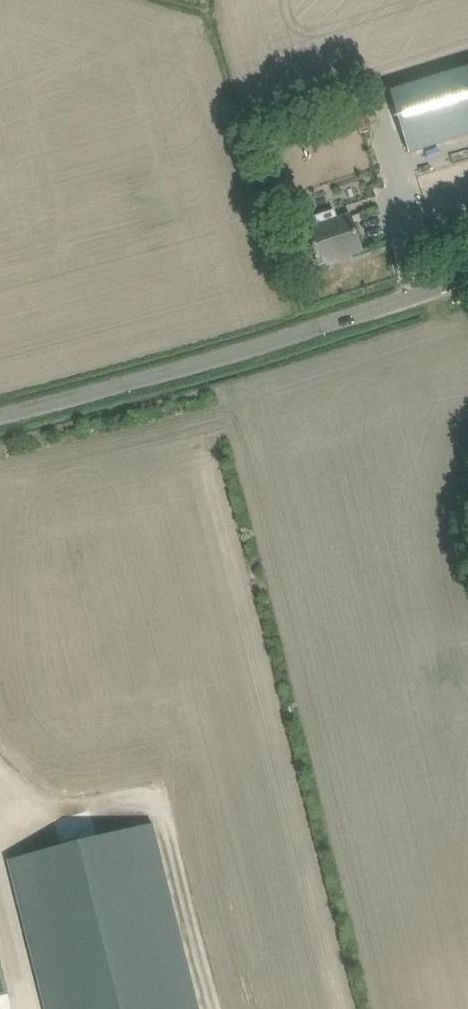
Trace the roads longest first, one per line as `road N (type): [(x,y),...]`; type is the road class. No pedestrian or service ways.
road 1 (unclassified): [(467,277),(0,416)]

